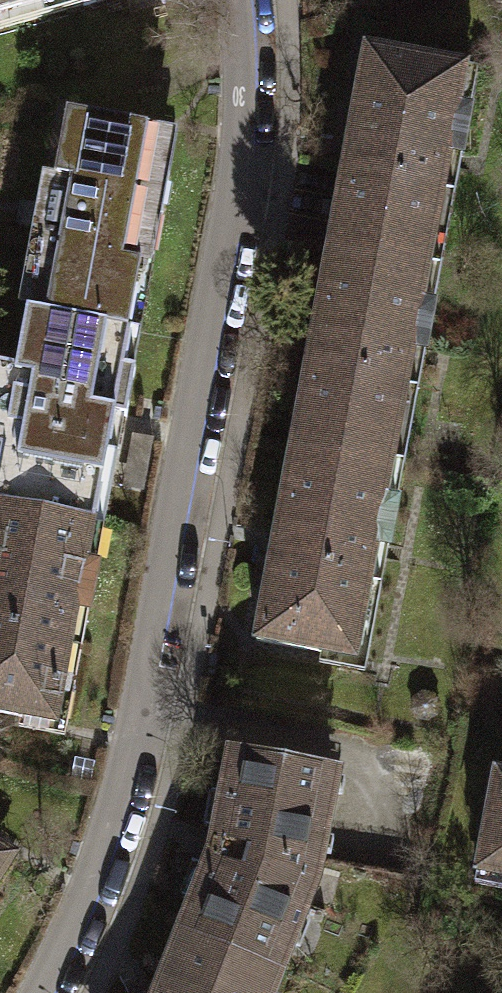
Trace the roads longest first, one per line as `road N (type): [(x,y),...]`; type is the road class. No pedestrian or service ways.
road 1 (residential): [(236,0),(240,125),(231,191),(141,714),(103,863),(46,992)]

